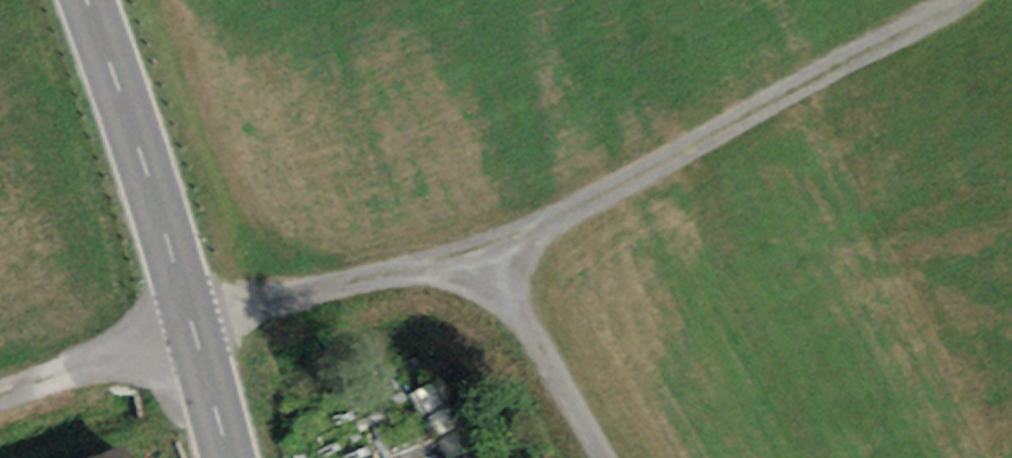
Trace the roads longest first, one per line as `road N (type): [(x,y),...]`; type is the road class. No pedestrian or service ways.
road 1 (unclassified): [(489,261),(955,0)]
road 2 (secondary): [(195,320),(89,0)]
road 3 (unclassified): [(195,320),(489,261)]
road 4 (unclassified): [(489,261),(604,457)]
road 5 (unclassified): [(0,395),(195,320)]
road 6 (secondary): [(232,457),(195,320)]

